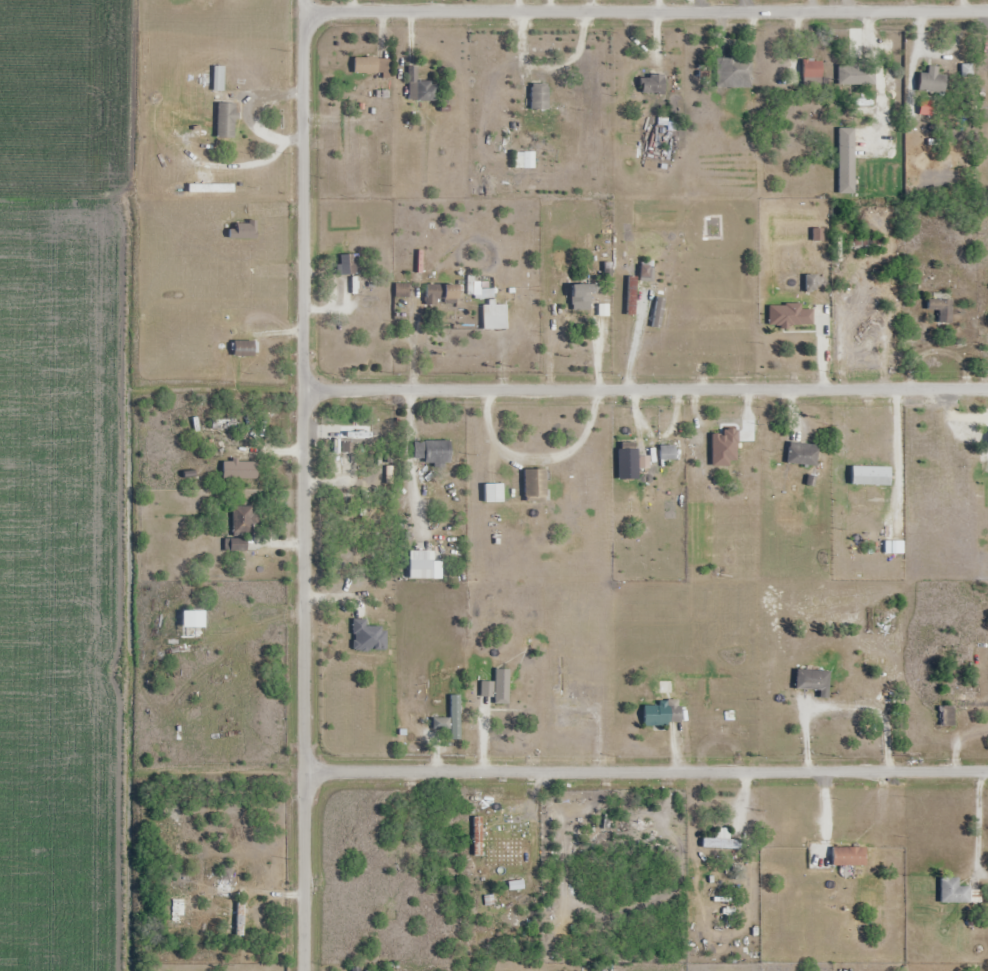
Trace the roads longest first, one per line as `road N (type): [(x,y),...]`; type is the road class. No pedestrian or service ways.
road 1 (residential): [(305,970),(304,0)]
road 2 (residential): [(987,386),(303,388)]
road 3 (residential): [(987,10),(304,12)]
road 4 (residential): [(304,773),(987,772)]

